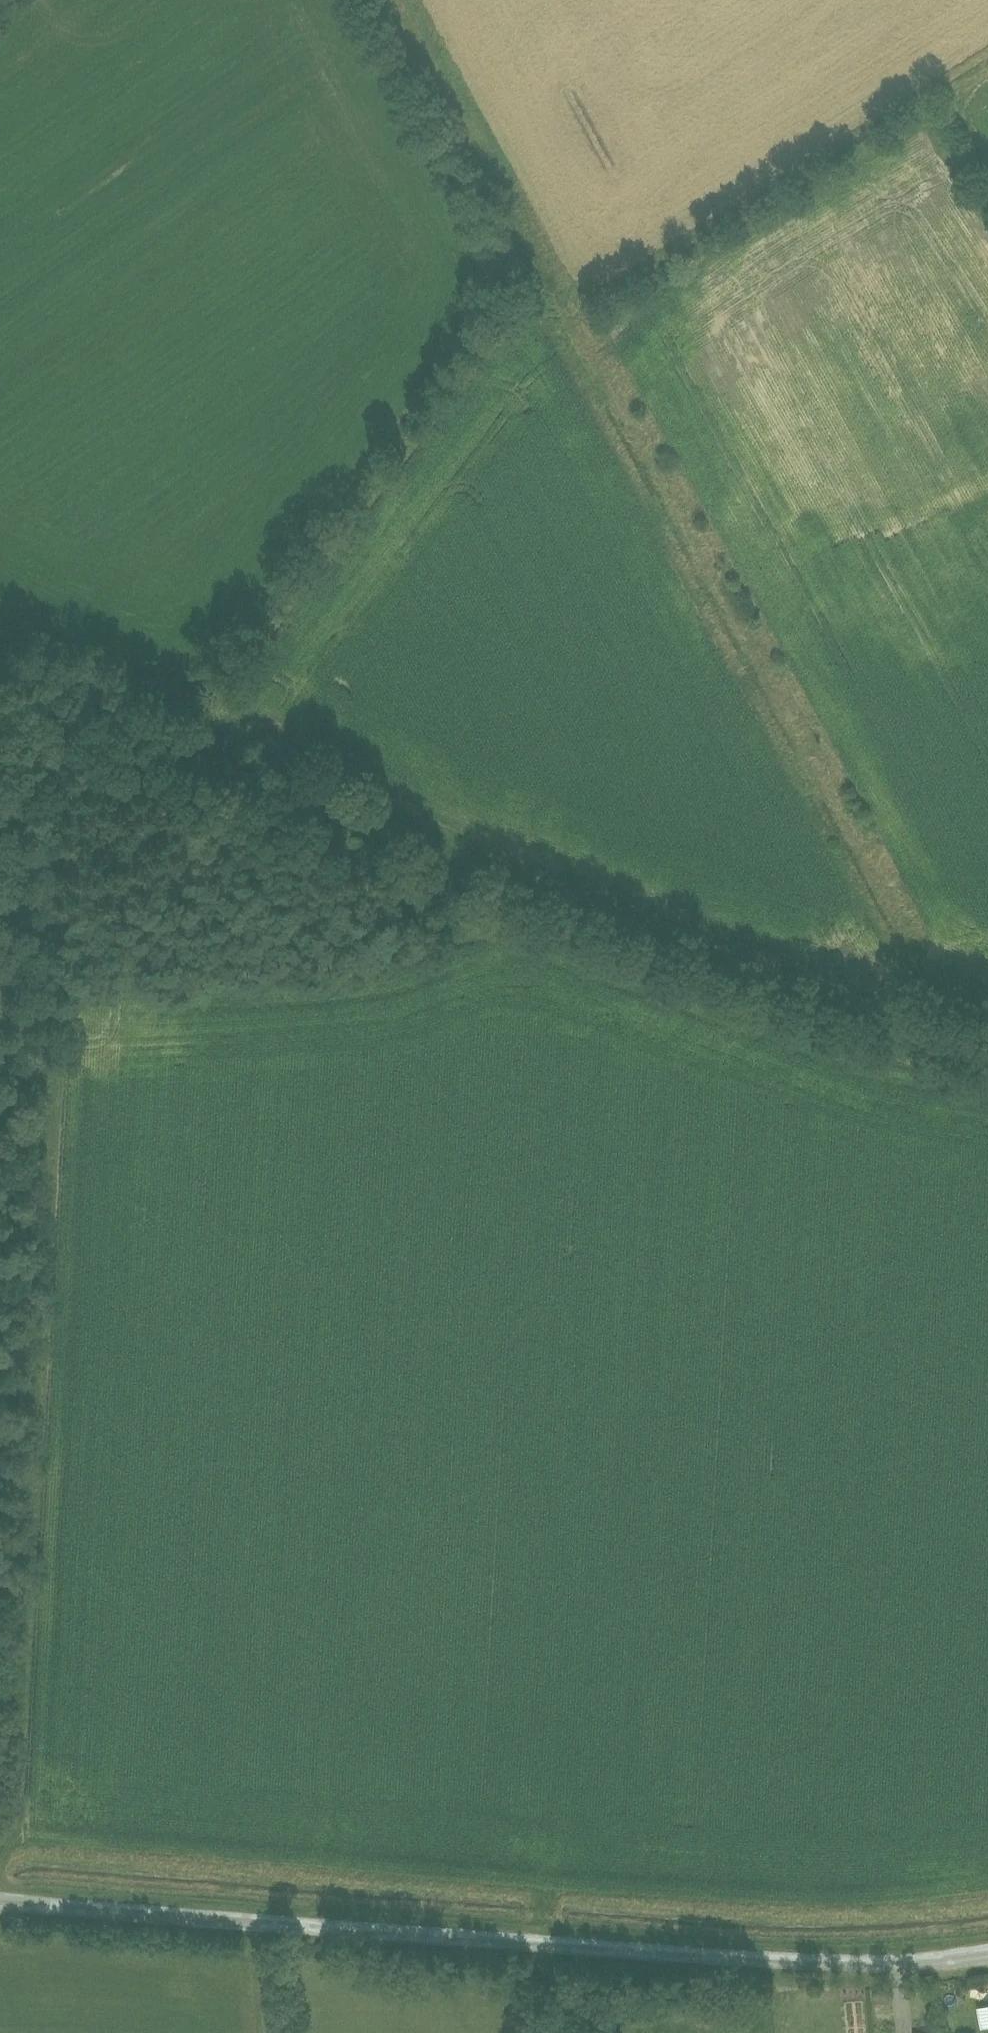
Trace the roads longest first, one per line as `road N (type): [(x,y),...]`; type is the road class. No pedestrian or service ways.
road 1 (track): [(987,1024),(0,664)]
road 2 (unclassified): [(0,1903),(793,1966),(987,1958)]

